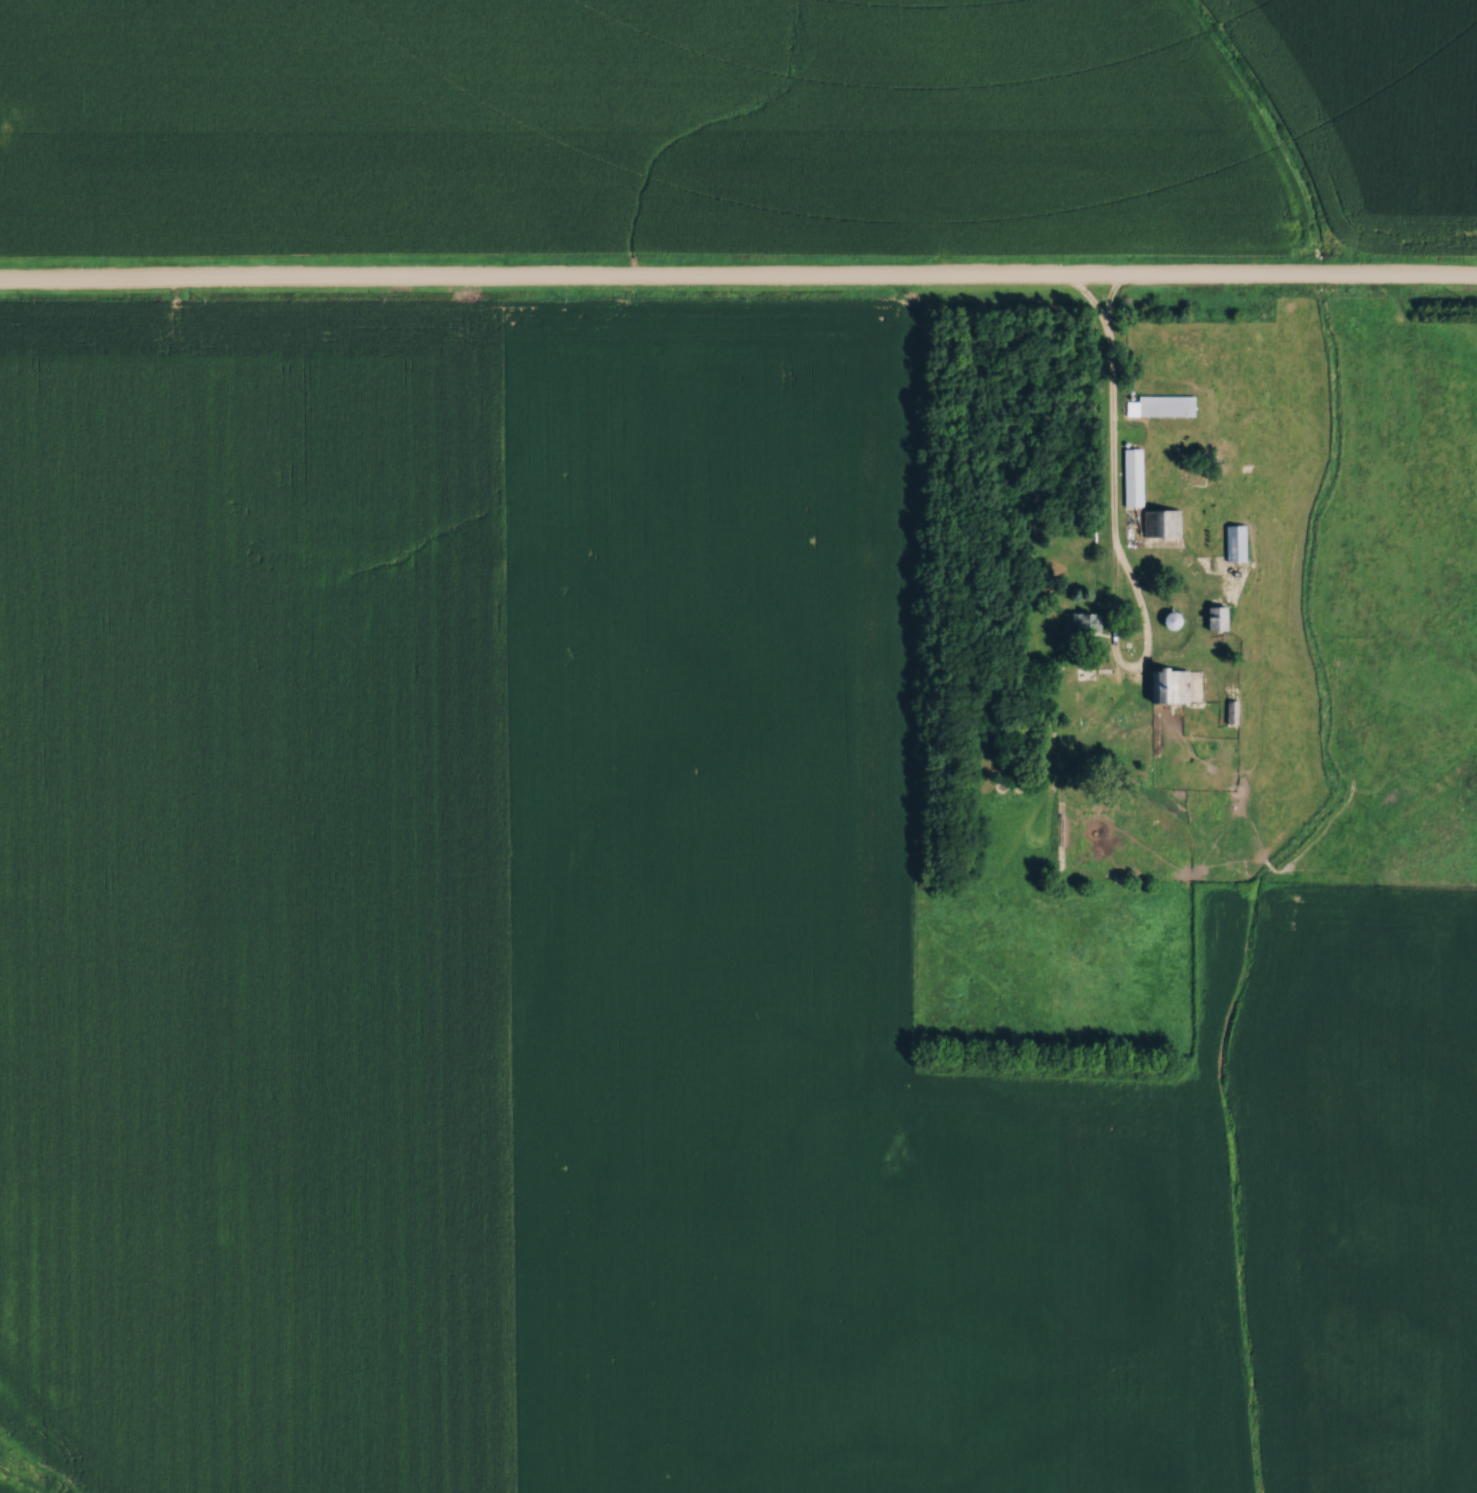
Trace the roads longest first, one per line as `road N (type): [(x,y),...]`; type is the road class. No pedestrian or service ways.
road 1 (tertiary): [(0,285),(1476,281)]

